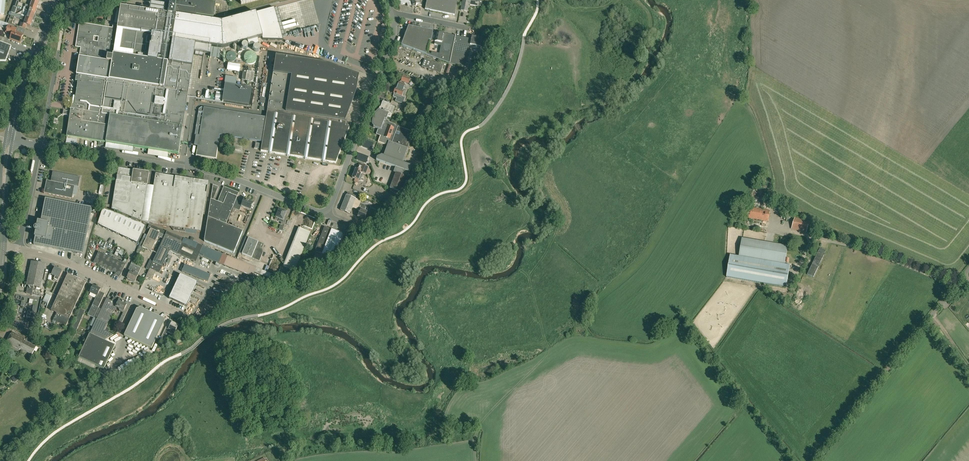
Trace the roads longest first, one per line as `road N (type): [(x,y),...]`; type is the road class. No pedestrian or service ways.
road 1 (unclassified): [(327,215),(181,166),(40,145)]
road 2 (unclassified): [(809,460),(968,269)]
road 3 (unclassified): [(327,215),(396,34),(394,14)]
road 4 (unclassified): [(185,316),(19,249)]
road 5 (secondary): [(10,139),(56,0)]

